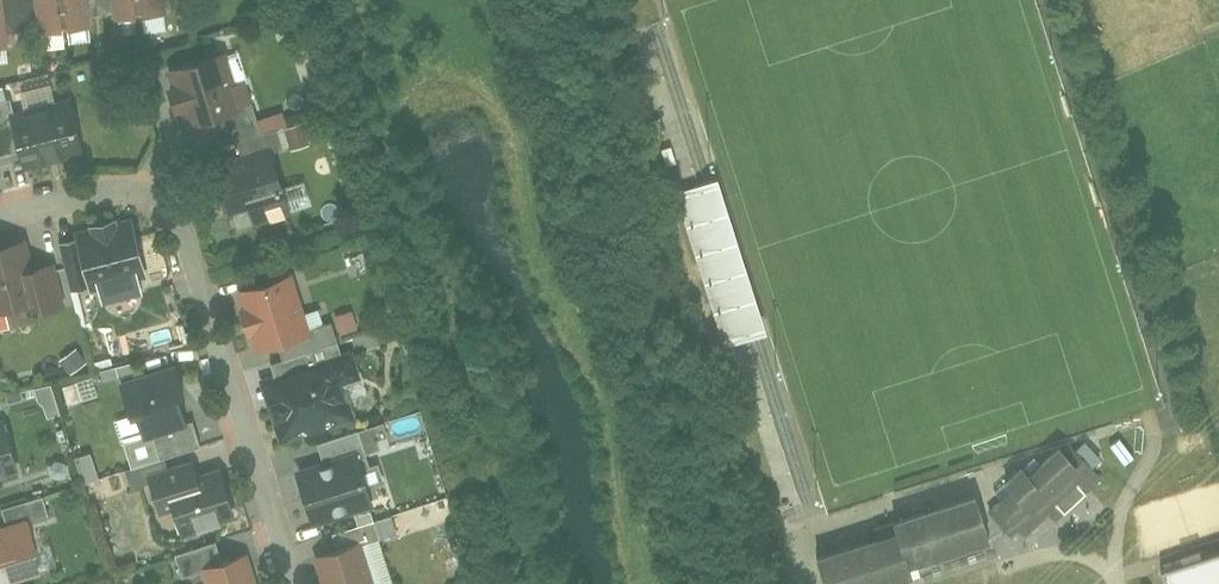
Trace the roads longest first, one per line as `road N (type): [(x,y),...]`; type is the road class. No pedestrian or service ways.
road 1 (residential): [(296,583),(177,215),(149,193),(113,188),(0,217)]

